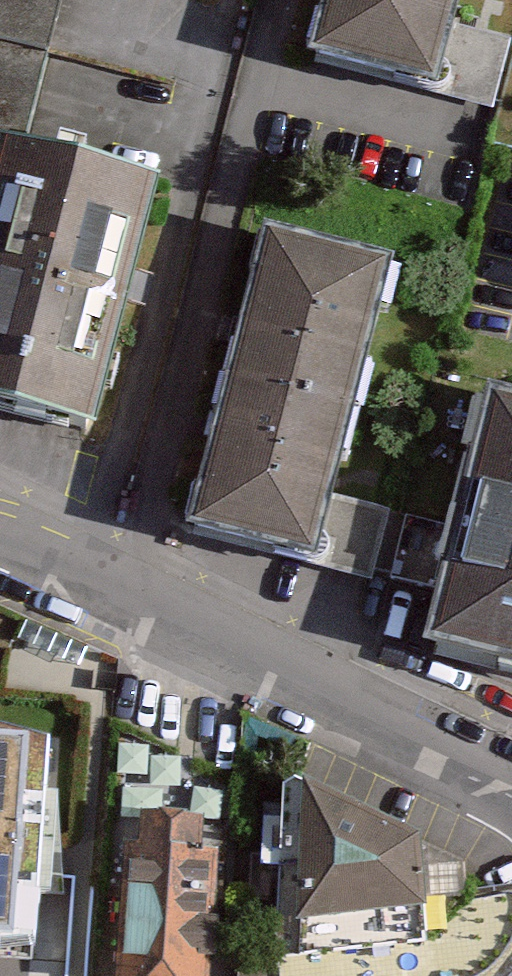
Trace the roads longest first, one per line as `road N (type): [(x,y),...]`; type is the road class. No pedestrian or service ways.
road 1 (residential): [(0,535),(511,769)]

